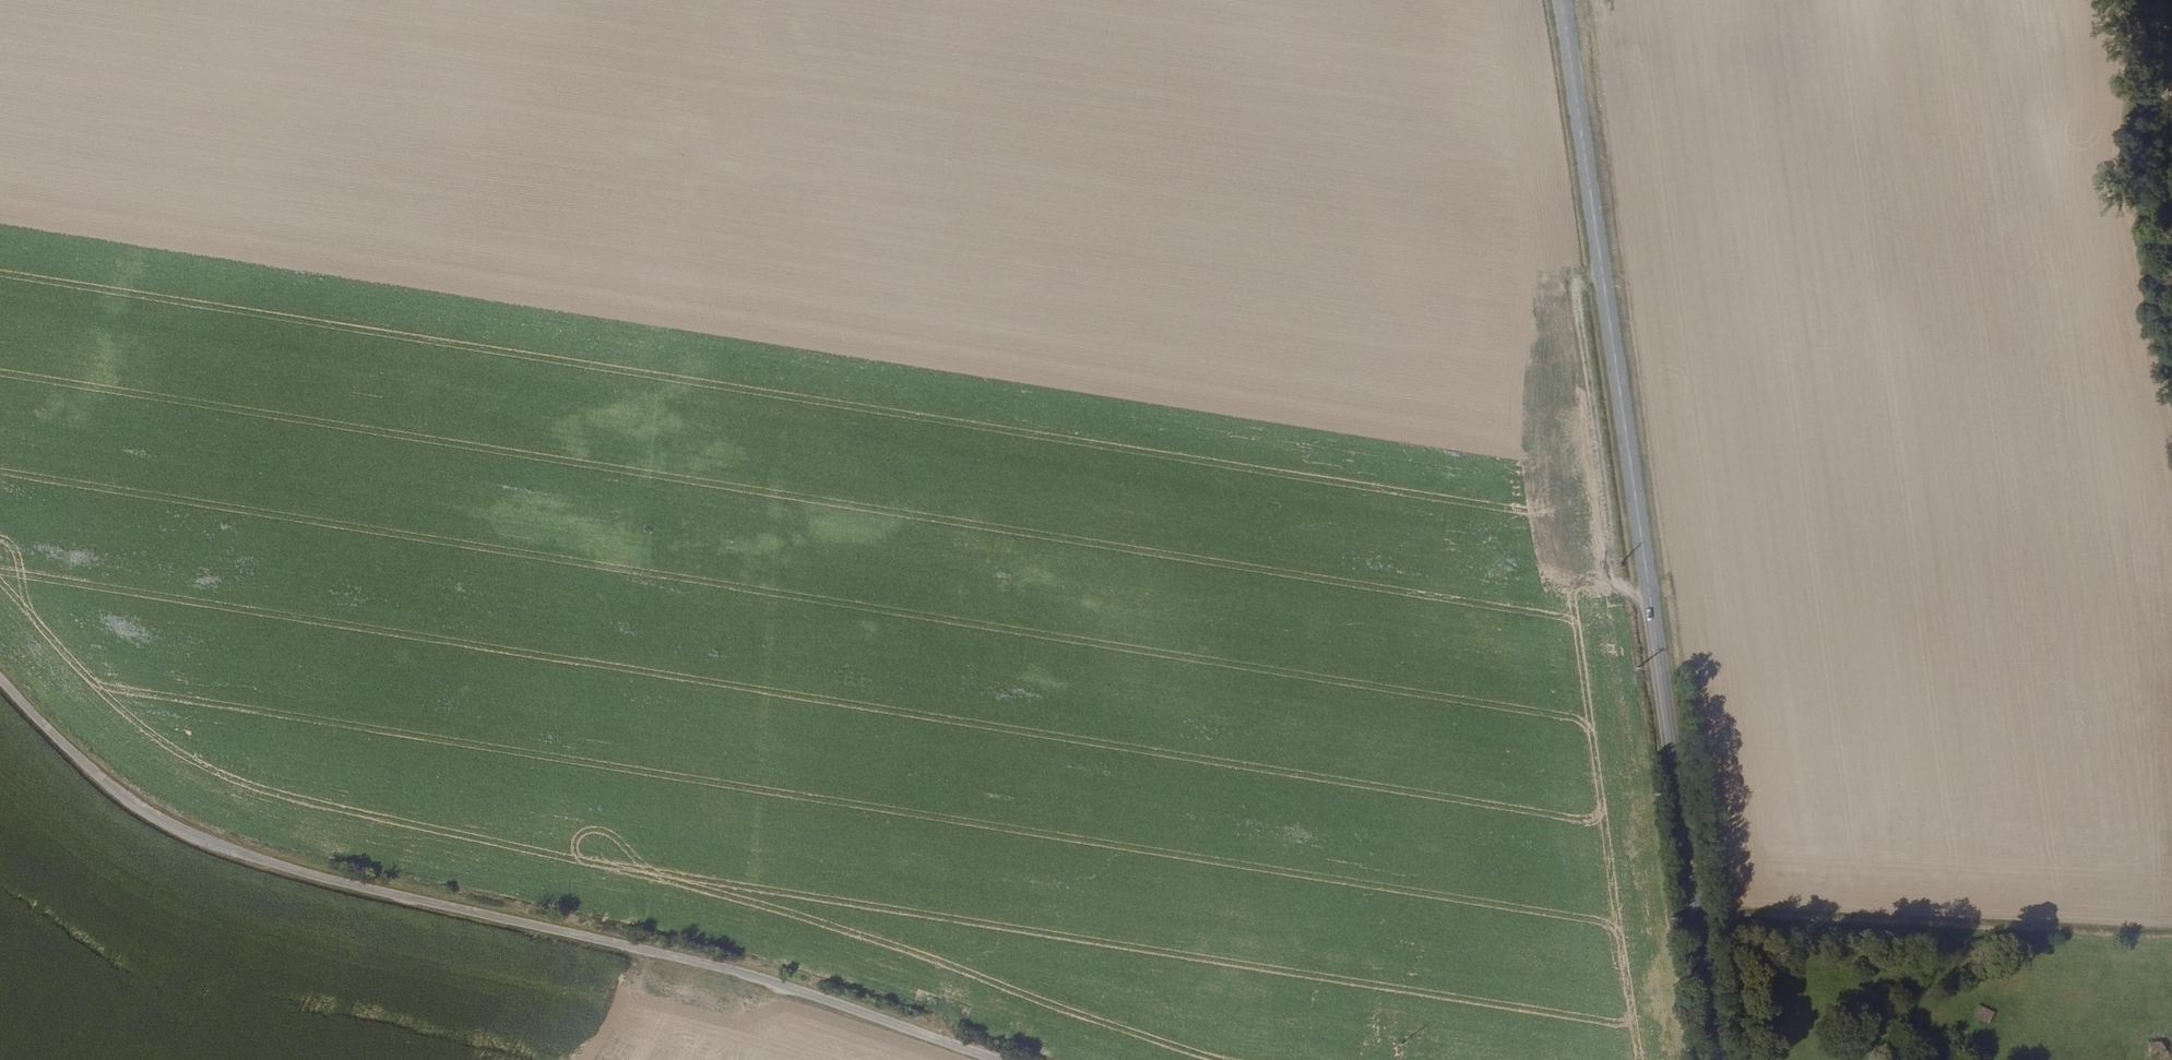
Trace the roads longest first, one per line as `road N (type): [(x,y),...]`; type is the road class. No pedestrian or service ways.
road 1 (unclassified): [(1005,1059),(747,976),(272,867),(153,820),(0,682)]
road 2 (tertiary): [(1718,1059),(1565,0)]
road 3 (track): [(2171,311),(2156,238),(2139,0)]

